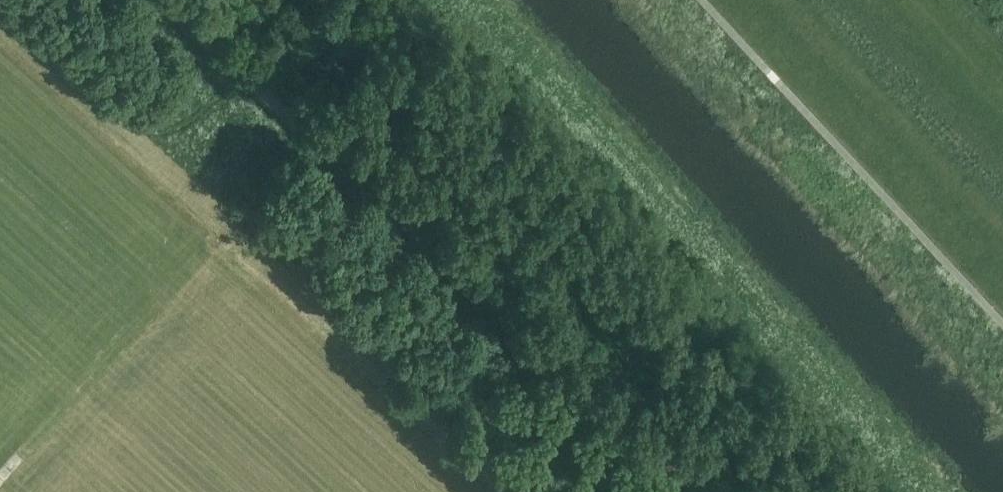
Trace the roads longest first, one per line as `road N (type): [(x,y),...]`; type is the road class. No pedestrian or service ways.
road 1 (track): [(715,491),(159,0)]

